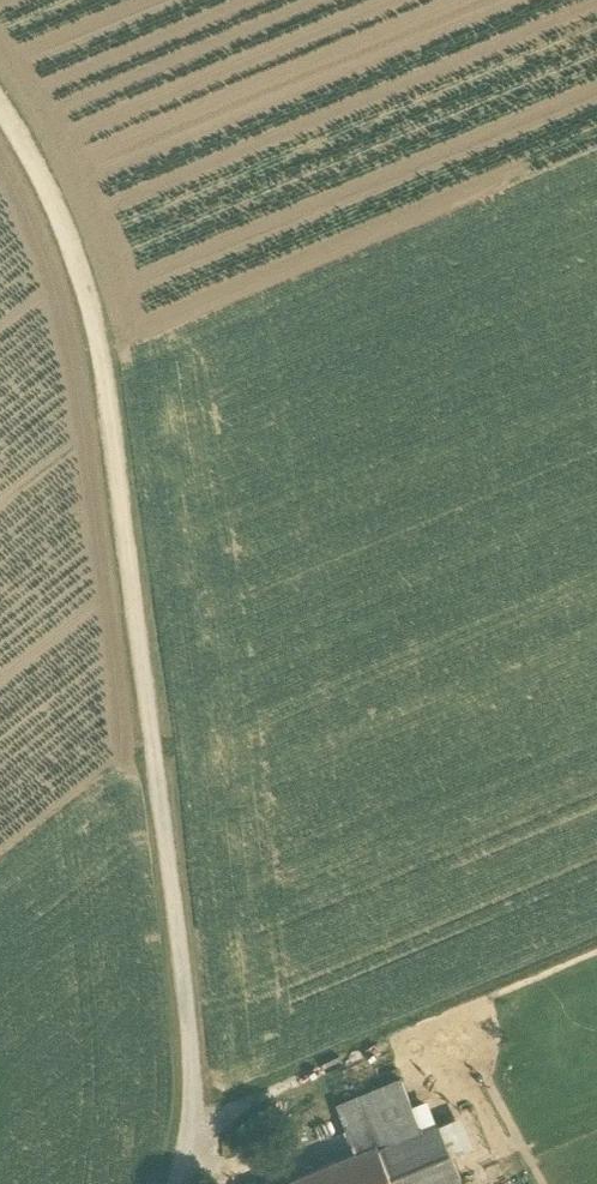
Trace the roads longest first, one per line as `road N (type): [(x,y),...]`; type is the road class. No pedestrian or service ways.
road 1 (track): [(0,87),(49,171),(111,325),(145,544),(189,1028),(183,1183)]

